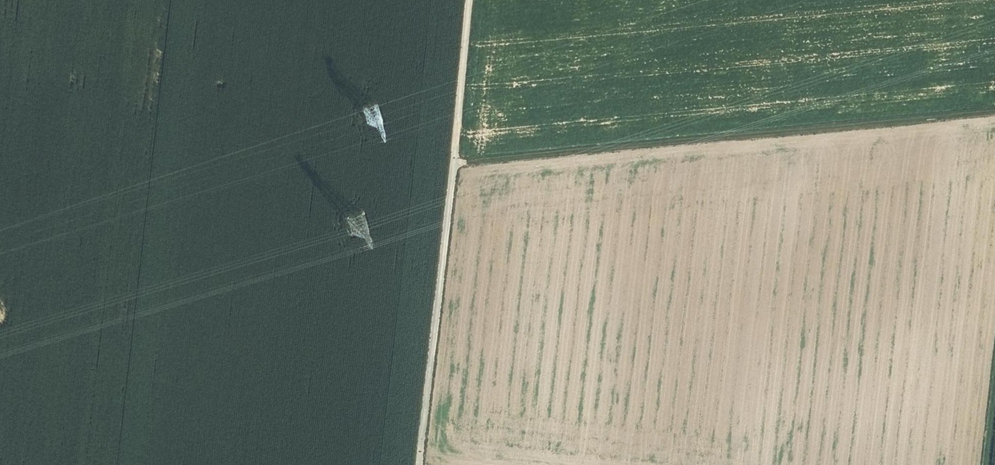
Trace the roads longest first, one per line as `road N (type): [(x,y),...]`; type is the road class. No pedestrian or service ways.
road 1 (track): [(994,116),(453,158)]
road 2 (track): [(419,464),(468,0)]

